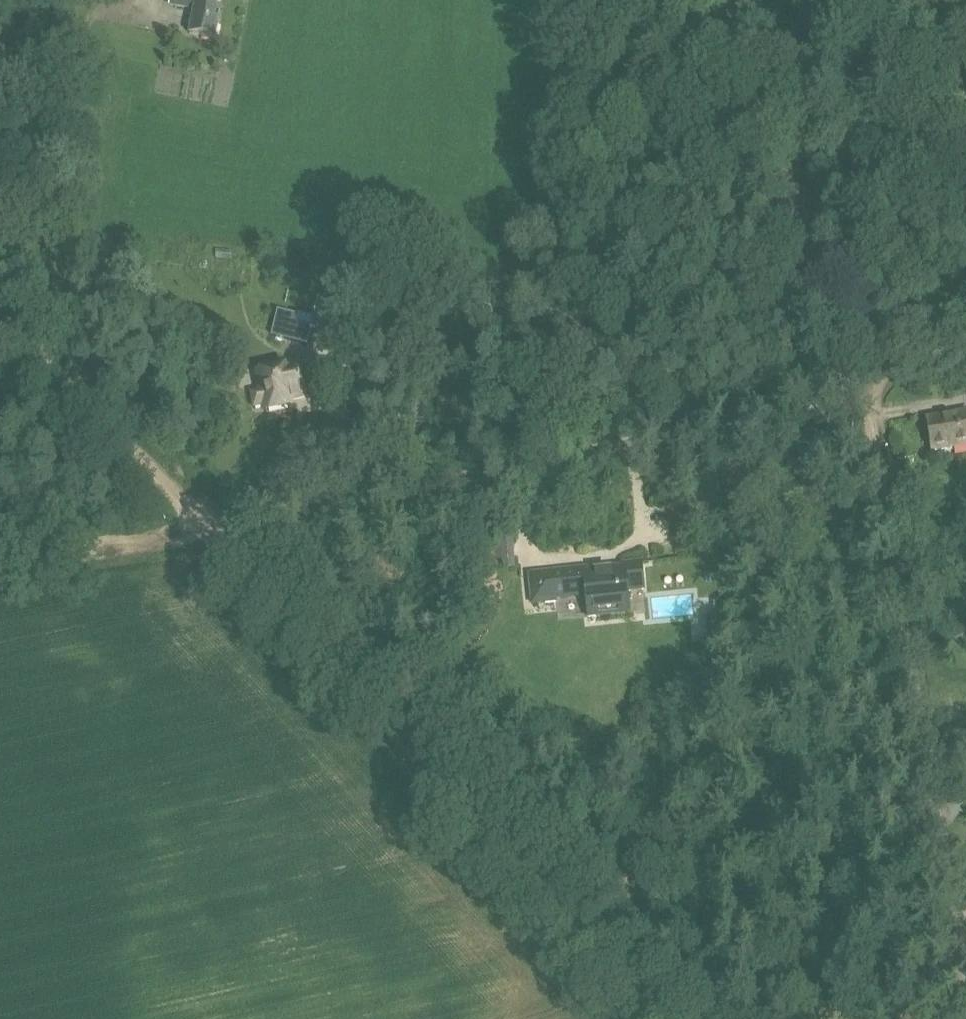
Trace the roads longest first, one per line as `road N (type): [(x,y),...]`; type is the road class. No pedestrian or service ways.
road 1 (track): [(662,1018),(214,523),(105,420),(0,352)]
road 2 (track): [(195,527),(865,389)]
road 3 (track): [(964,1018),(865,389)]
road 4 (track): [(53,0),(50,51),(68,224),(57,354),(41,378)]
road 5 (track): [(0,571),(195,527)]
road 6 (track): [(865,389),(965,300)]

